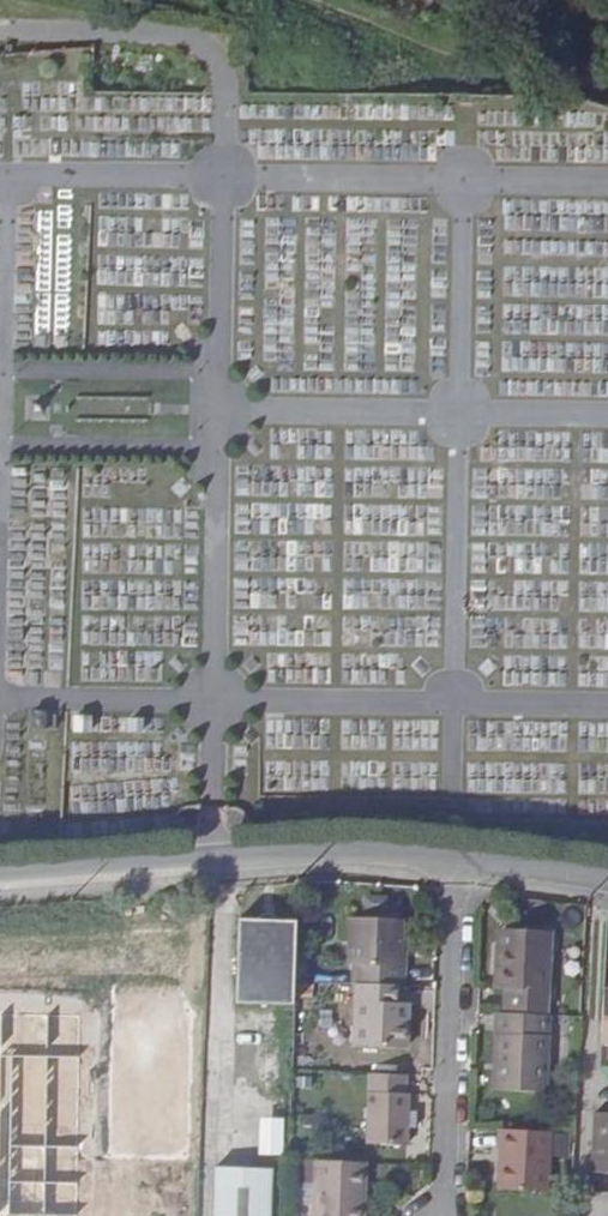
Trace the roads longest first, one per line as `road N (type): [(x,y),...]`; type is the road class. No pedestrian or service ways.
road 1 (unclassified): [(0,877),(325,853),(456,859)]
road 2 (residential): [(444,1215),(456,859)]
road 3 (unclassified): [(456,859),(607,883)]

